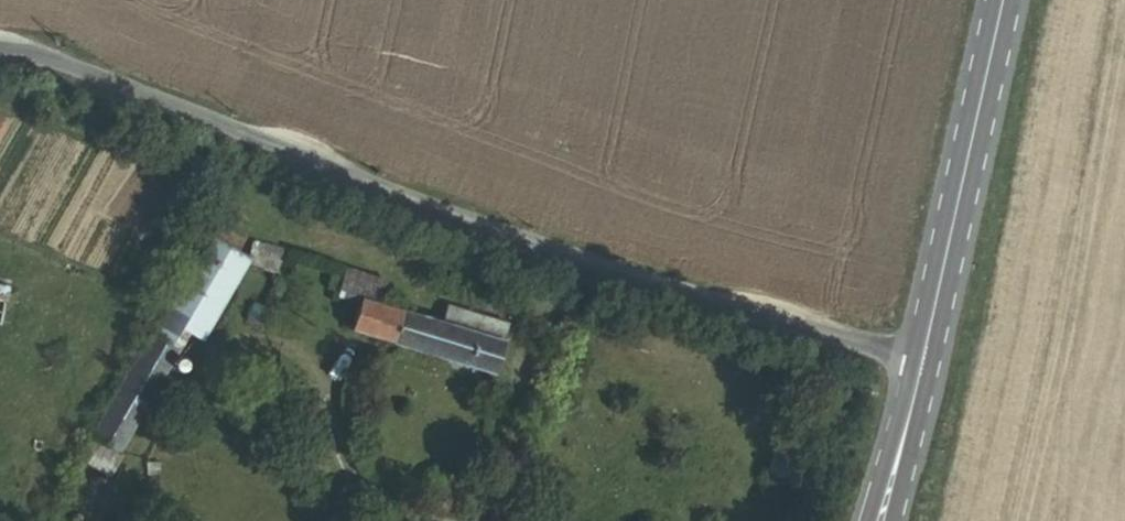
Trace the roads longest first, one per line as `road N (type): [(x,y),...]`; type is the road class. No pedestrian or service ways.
road 1 (unclassified): [(923,358),(51,55),(0,50)]
road 2 (primary): [(923,358),(1002,0)]
road 3 (primary): [(876,520),(923,358)]

